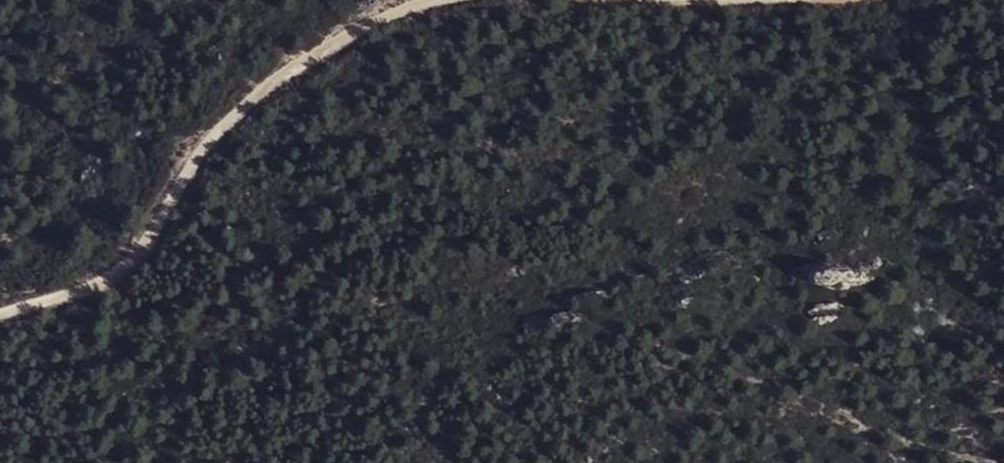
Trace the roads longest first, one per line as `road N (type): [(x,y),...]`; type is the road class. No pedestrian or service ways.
road 1 (track): [(440,0),(379,22),(247,106),(211,143),(114,284),(0,320)]

